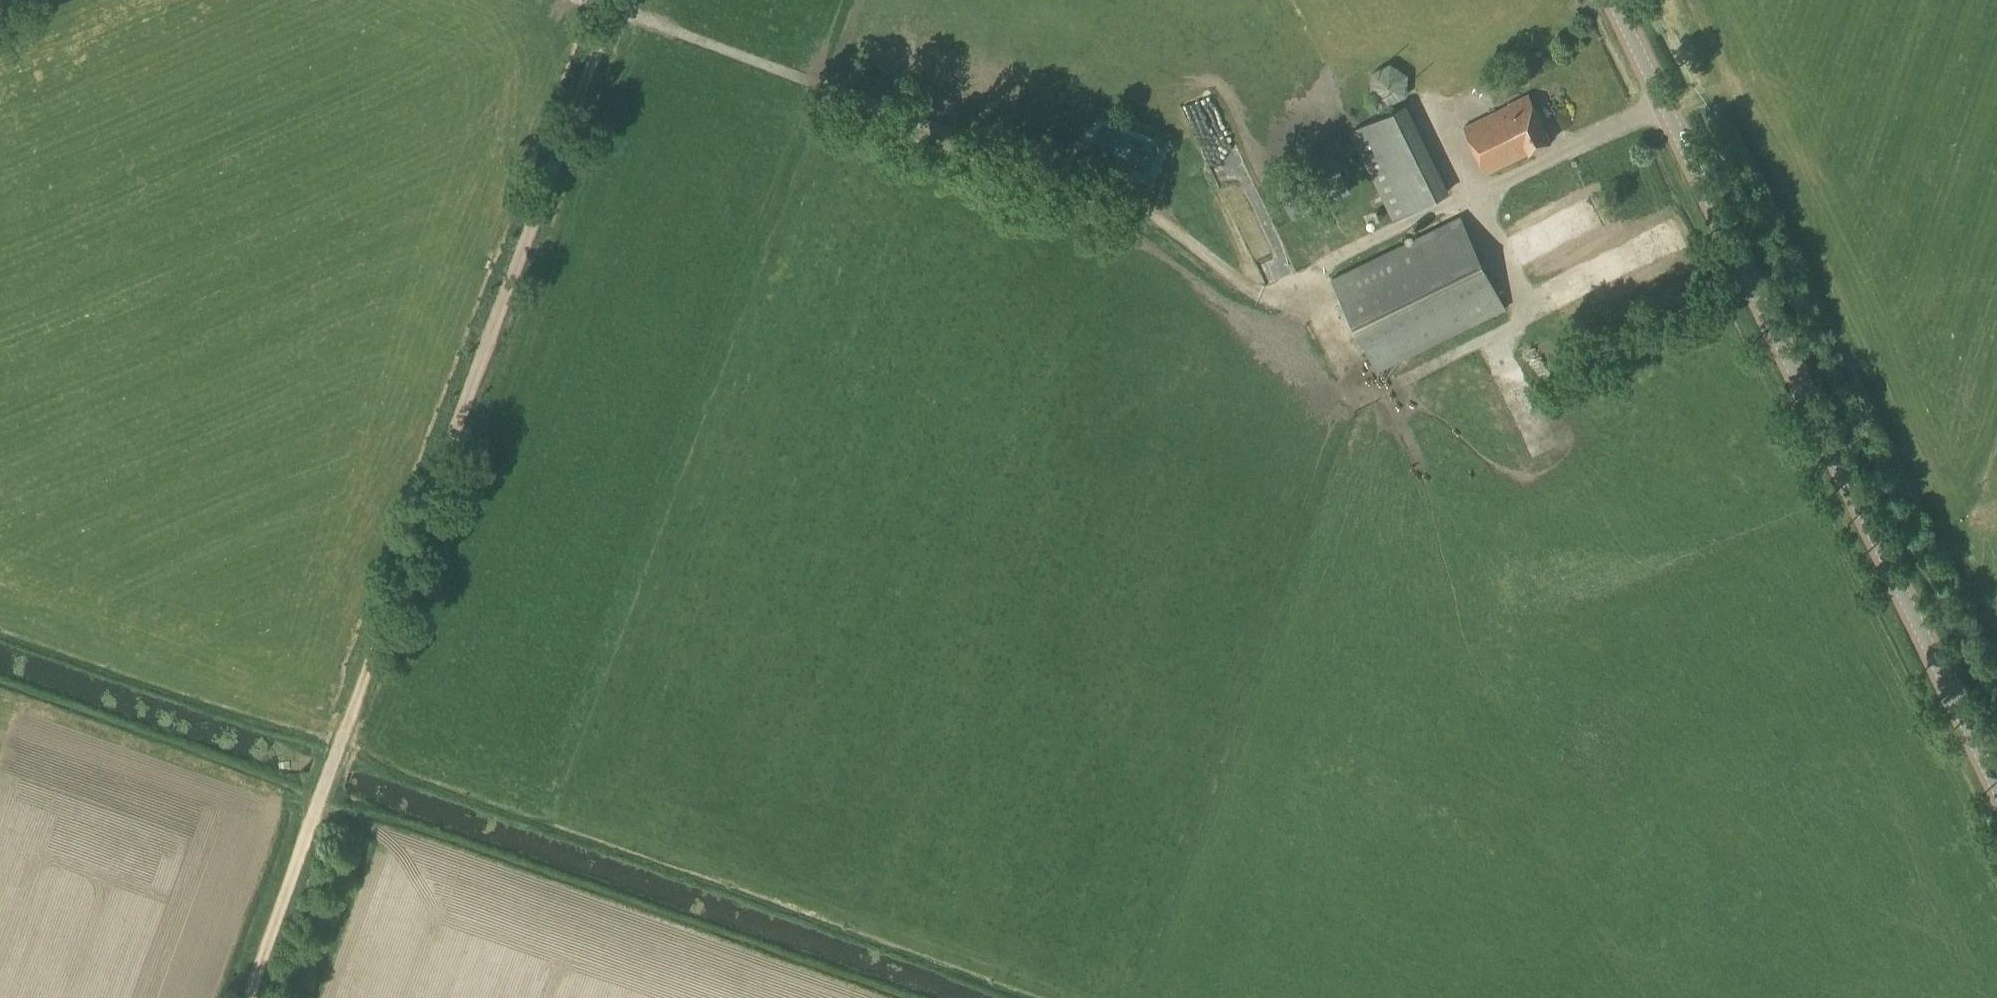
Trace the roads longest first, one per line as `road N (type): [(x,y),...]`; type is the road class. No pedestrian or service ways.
road 1 (secondary): [(1996,786),(1615,0)]
road 2 (track): [(336,745),(614,0)]
road 3 (track): [(242,997),(336,745)]

